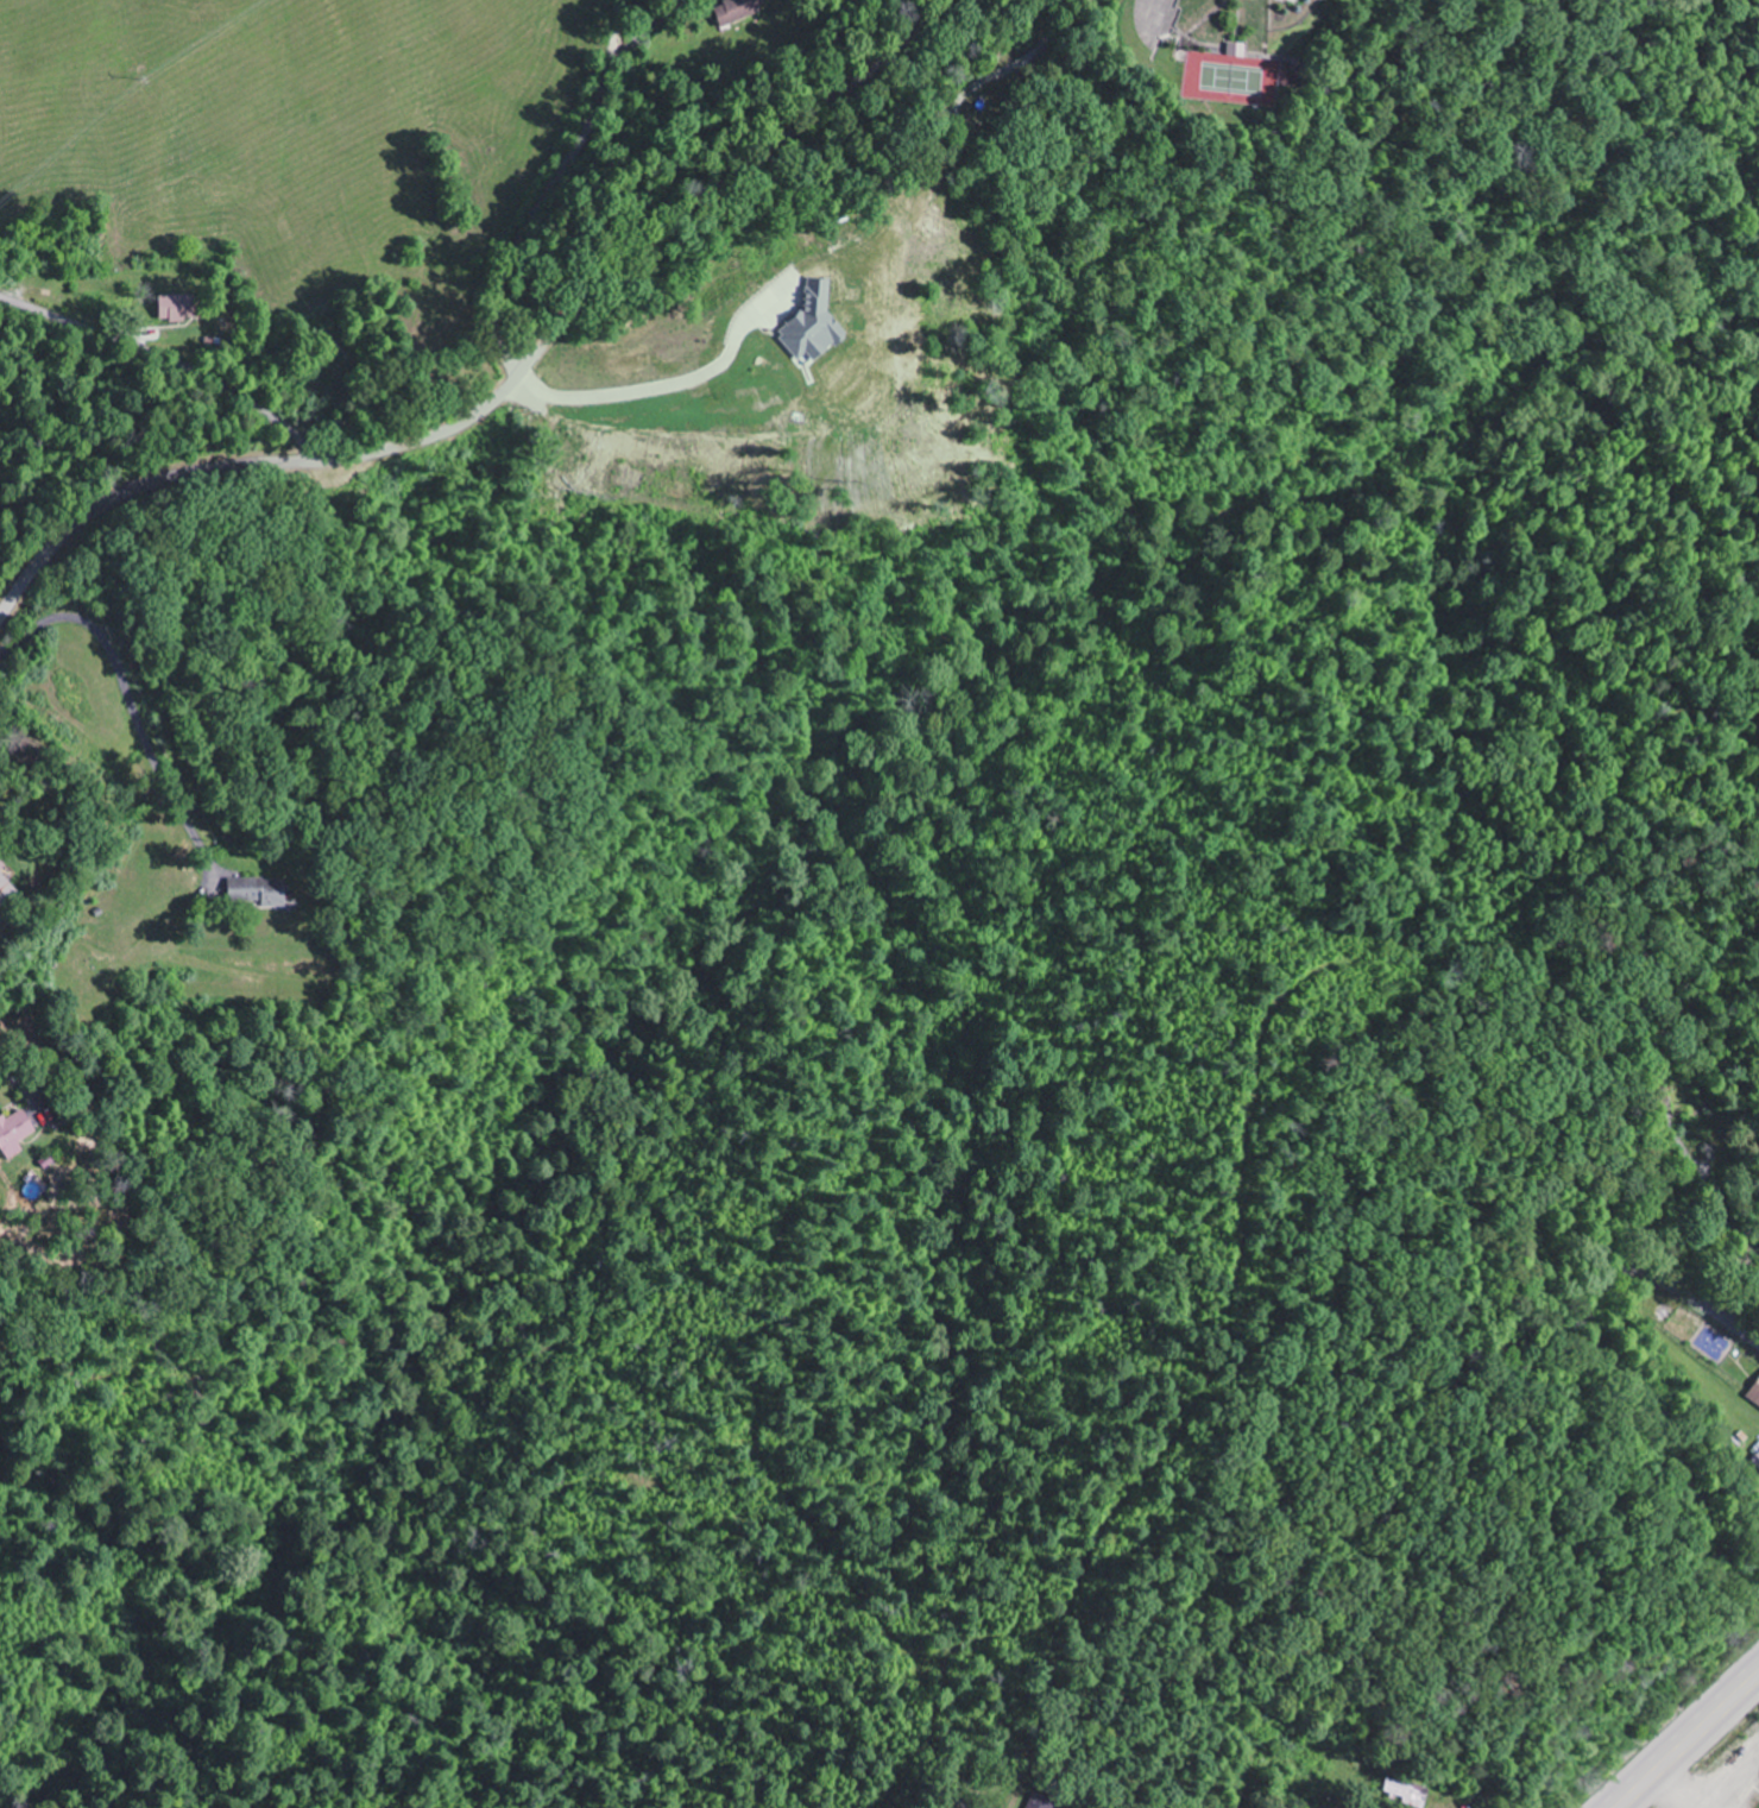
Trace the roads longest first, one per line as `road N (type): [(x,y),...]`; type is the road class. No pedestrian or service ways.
road 1 (residential): [(0,619),(69,527),(146,478),(339,456),(417,439),(475,408),(661,232),(850,96),(951,0)]
road 2 (residential): [(0,993),(39,974),(133,955),(213,871),(126,680),(95,632),(78,622),(52,624),(0,663)]
road 3 (residential): [(517,373),(498,342),(496,298),(595,97),(615,0)]
road 4 (residential): [(313,456),(257,410),(141,342),(0,296)]
road 5 (trunk): [(1614,1807),(1758,1666)]

